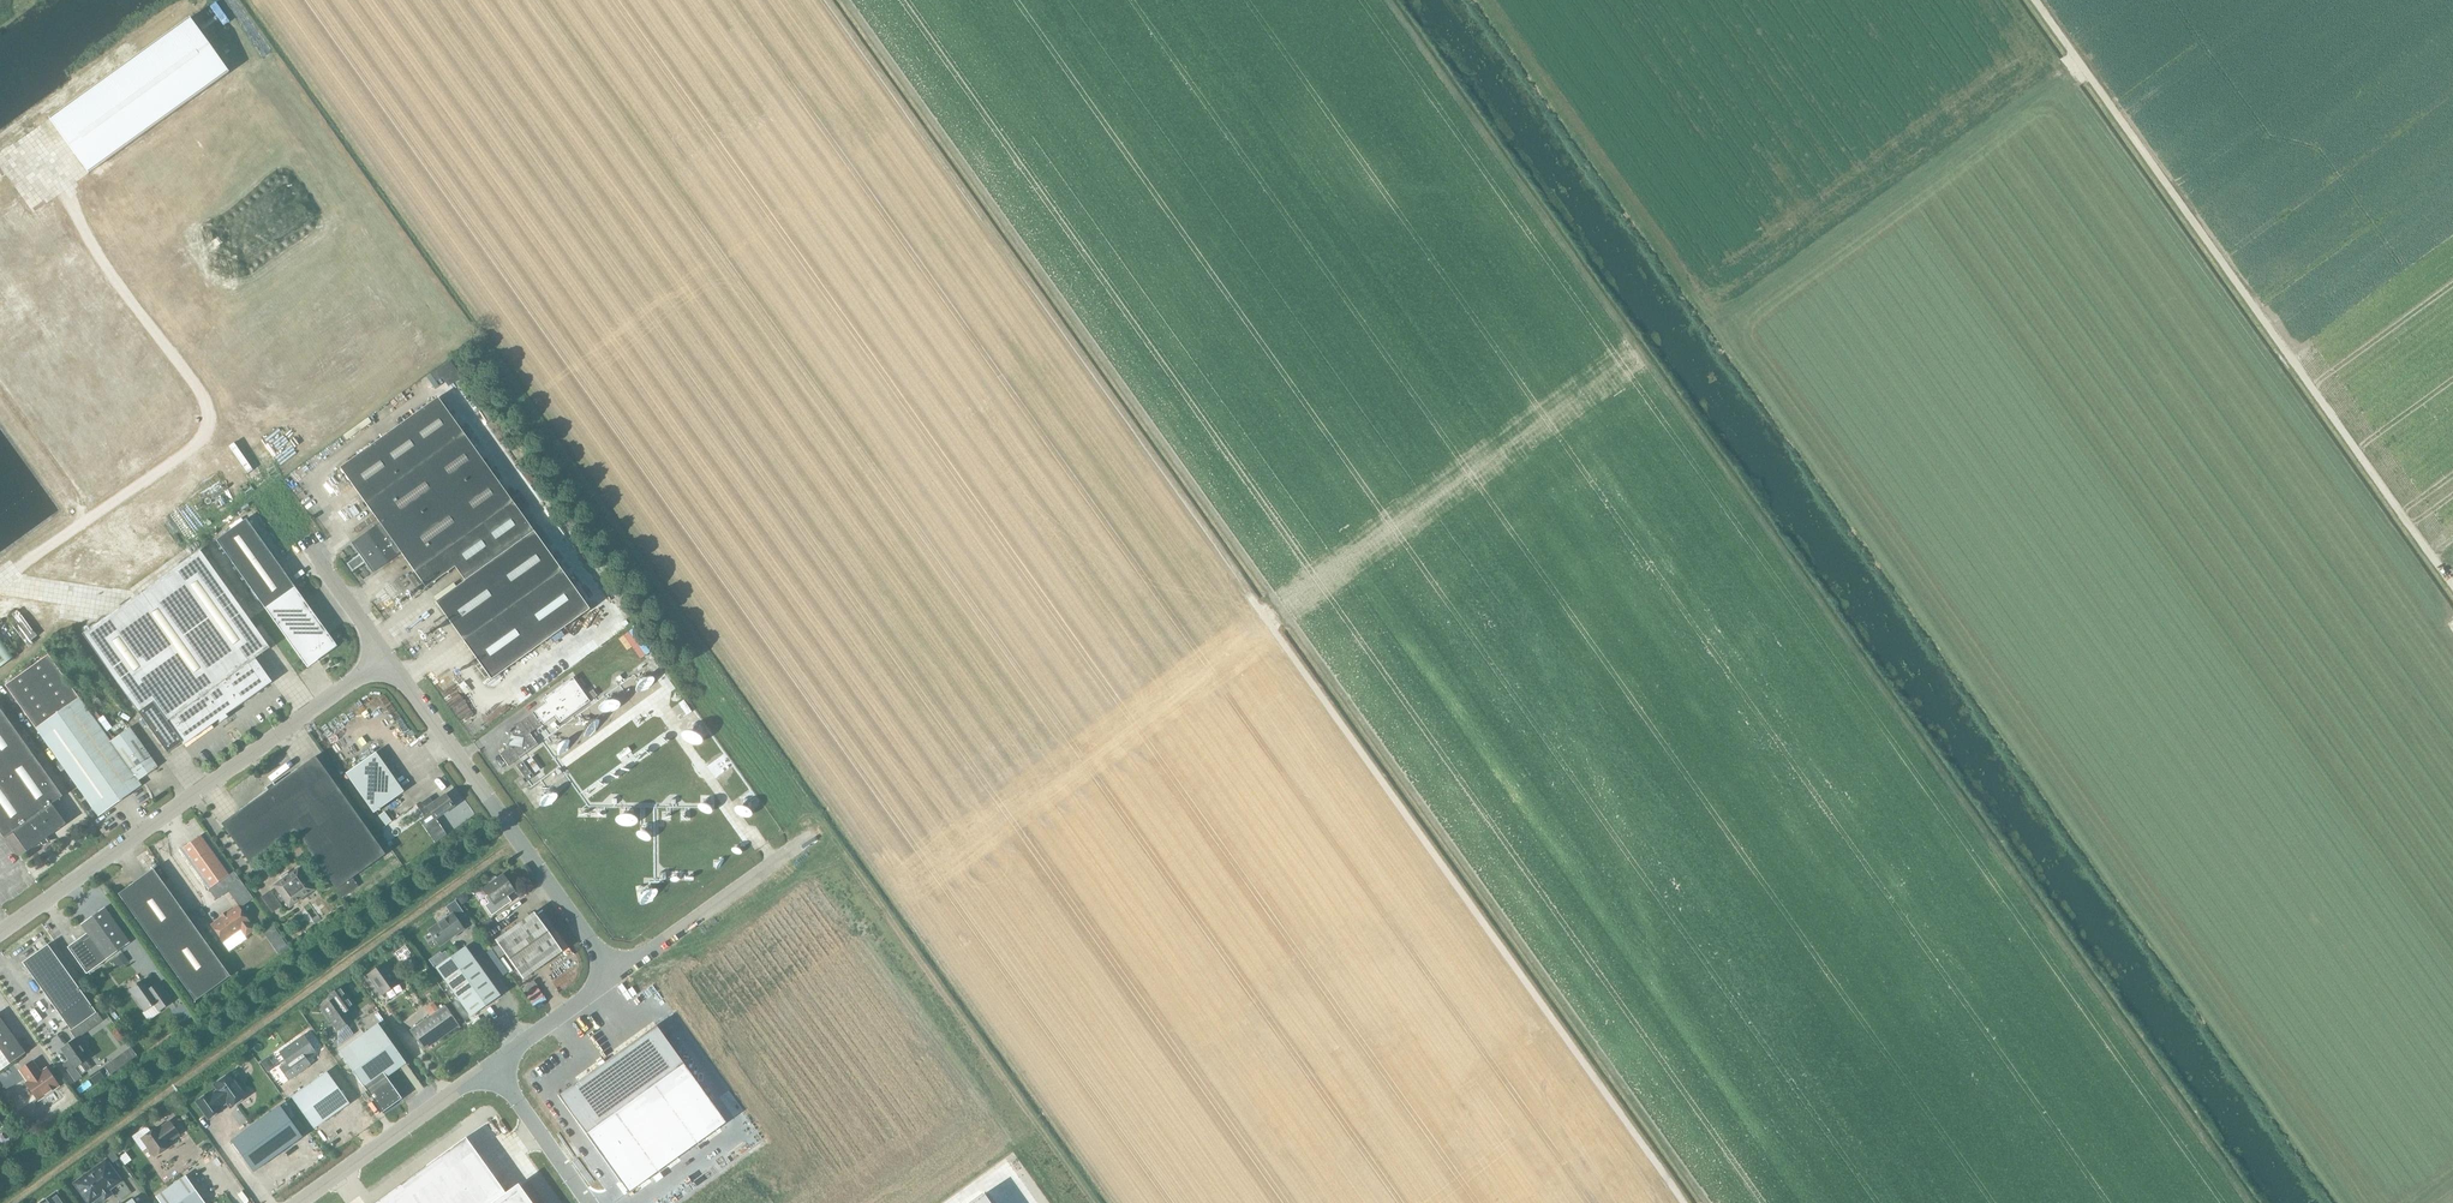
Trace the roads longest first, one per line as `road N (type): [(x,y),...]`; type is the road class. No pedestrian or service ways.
road 1 (unclassified): [(388,661),(0,932)]
road 2 (unclassified): [(617,976),(388,661)]
road 3 (unclassified): [(299,1202),(494,1065)]
road 4 (unclassified): [(617,976),(810,837)]
road 5 (unclassified): [(590,1202),(494,1065)]
road 6 (unclassified): [(494,1065),(617,976)]
road 7 (unclassified): [(388,661),(305,543)]

